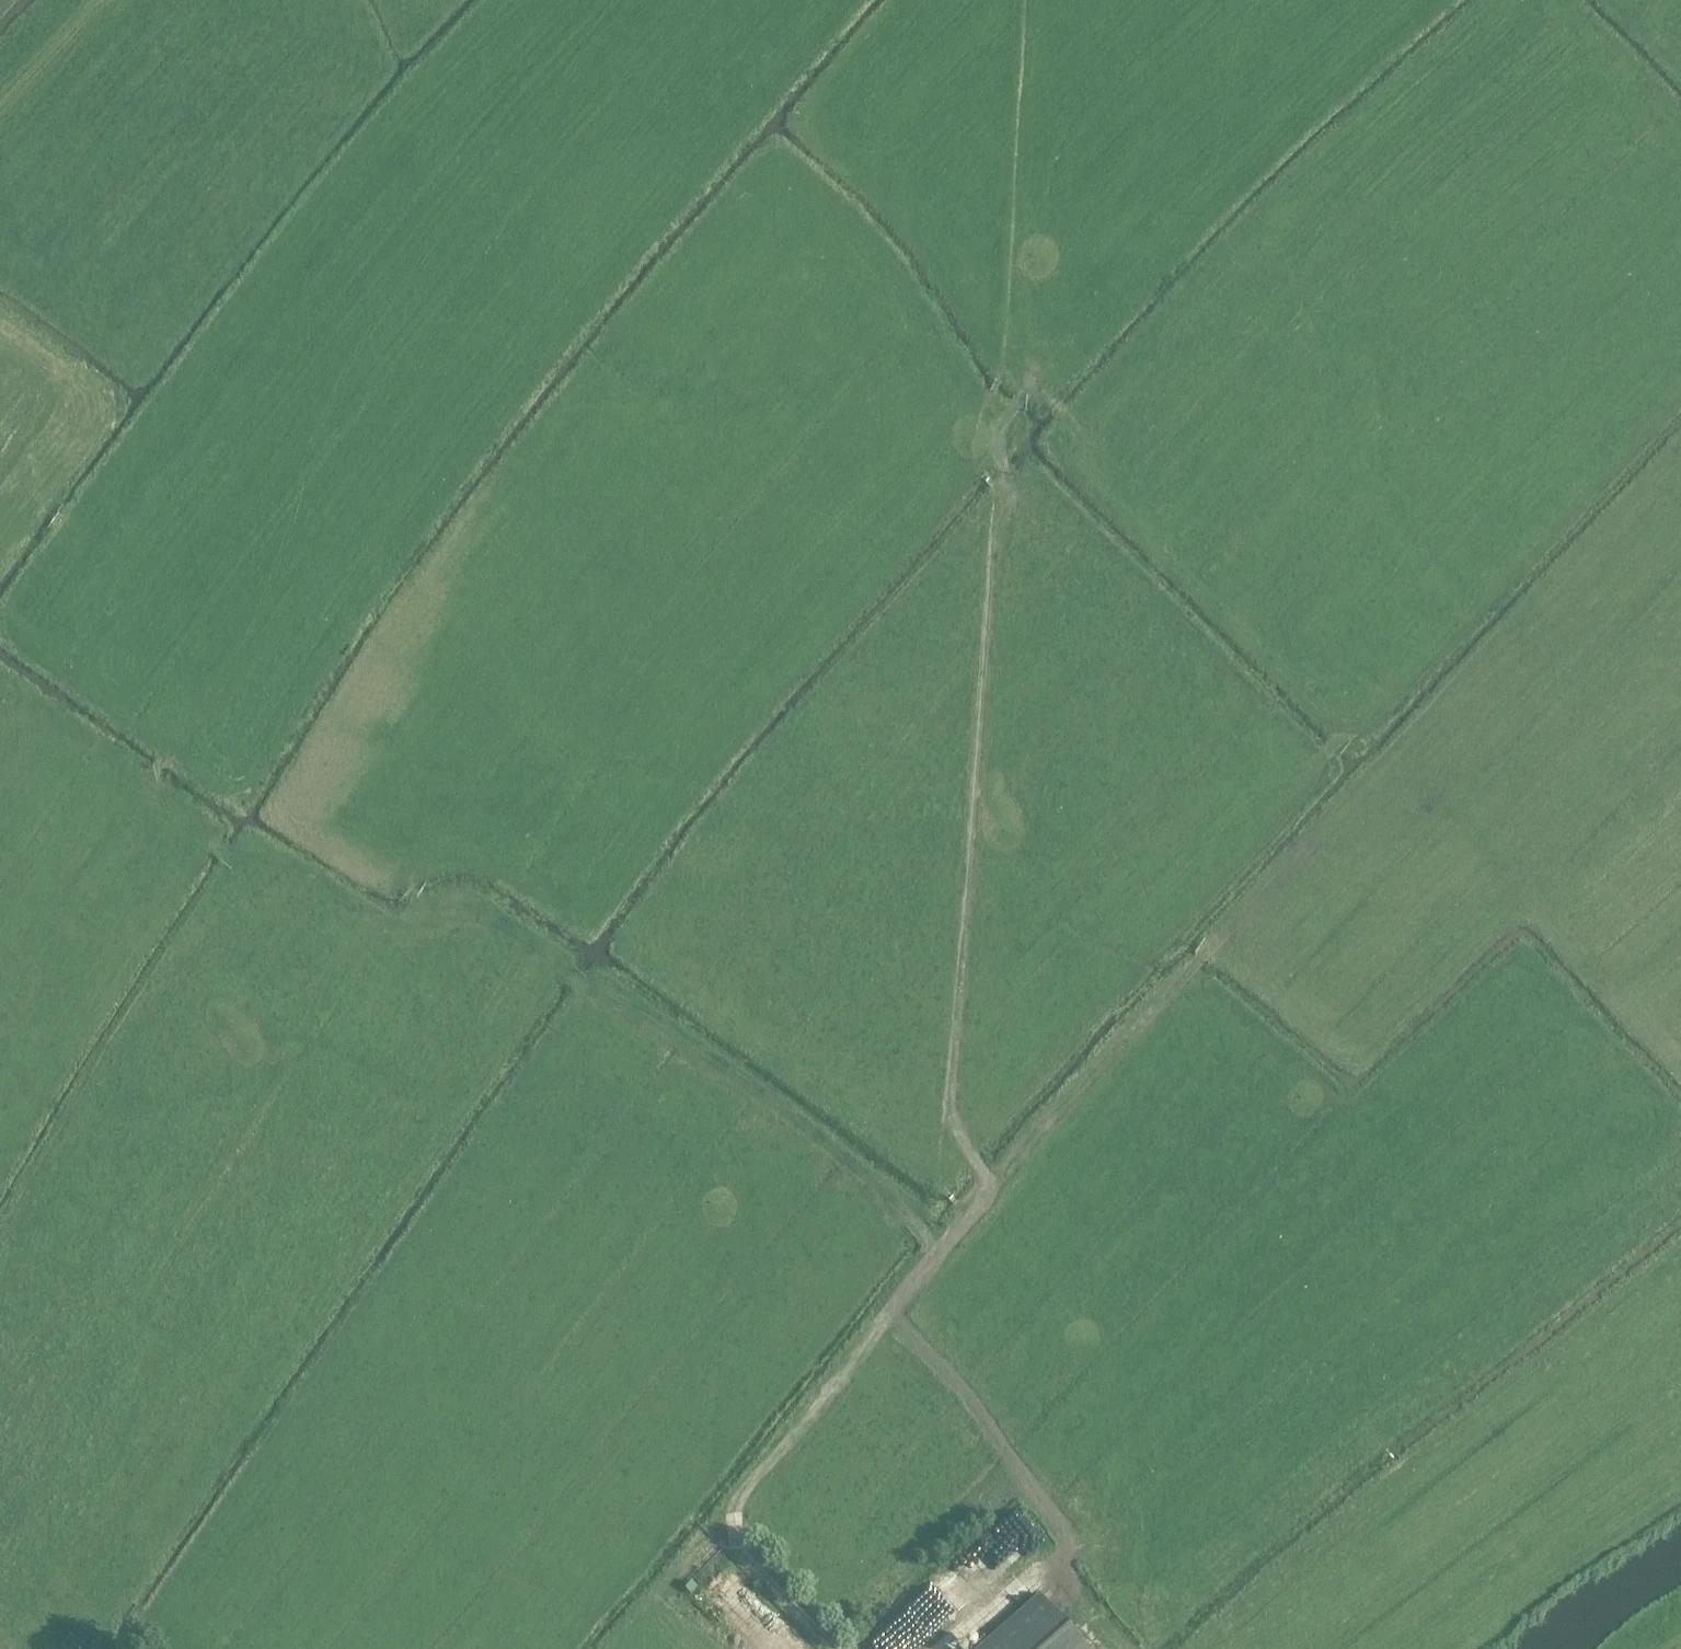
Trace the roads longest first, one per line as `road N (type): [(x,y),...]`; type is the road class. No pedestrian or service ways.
road 1 (track): [(736,1494),(743,1553),(840,1648)]

